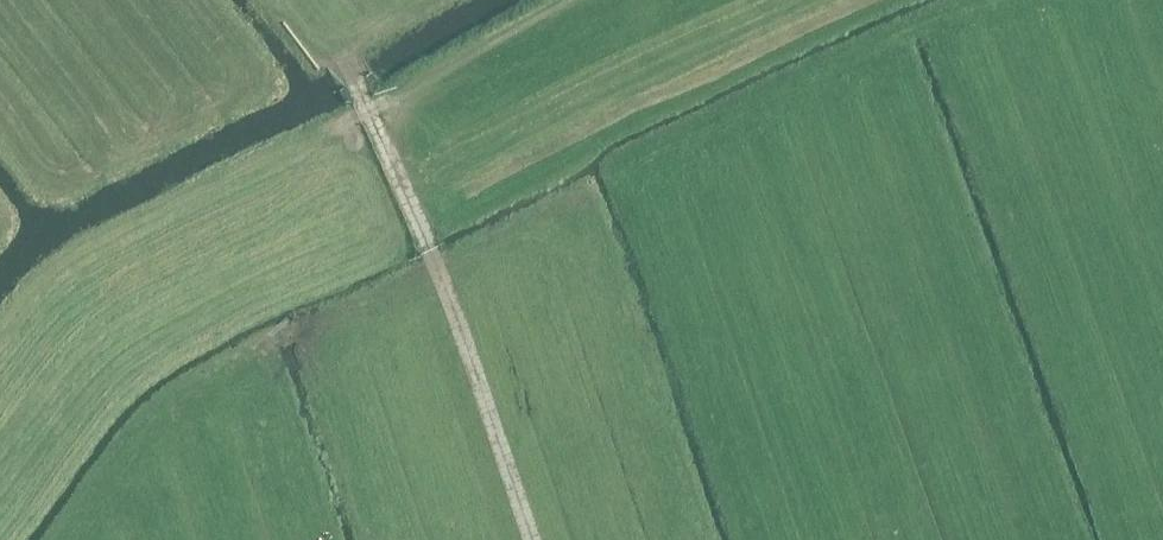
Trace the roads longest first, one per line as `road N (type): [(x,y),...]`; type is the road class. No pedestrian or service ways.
road 1 (track): [(768,0),(407,171),(119,325),(64,364),(0,448)]
road 2 (track): [(0,363),(52,295),(96,263),(370,116),(610,0)]
road 3 (track): [(291,0),(344,66),(370,116),(443,281),(532,539)]
road 4 (track): [(983,0),(725,119)]

